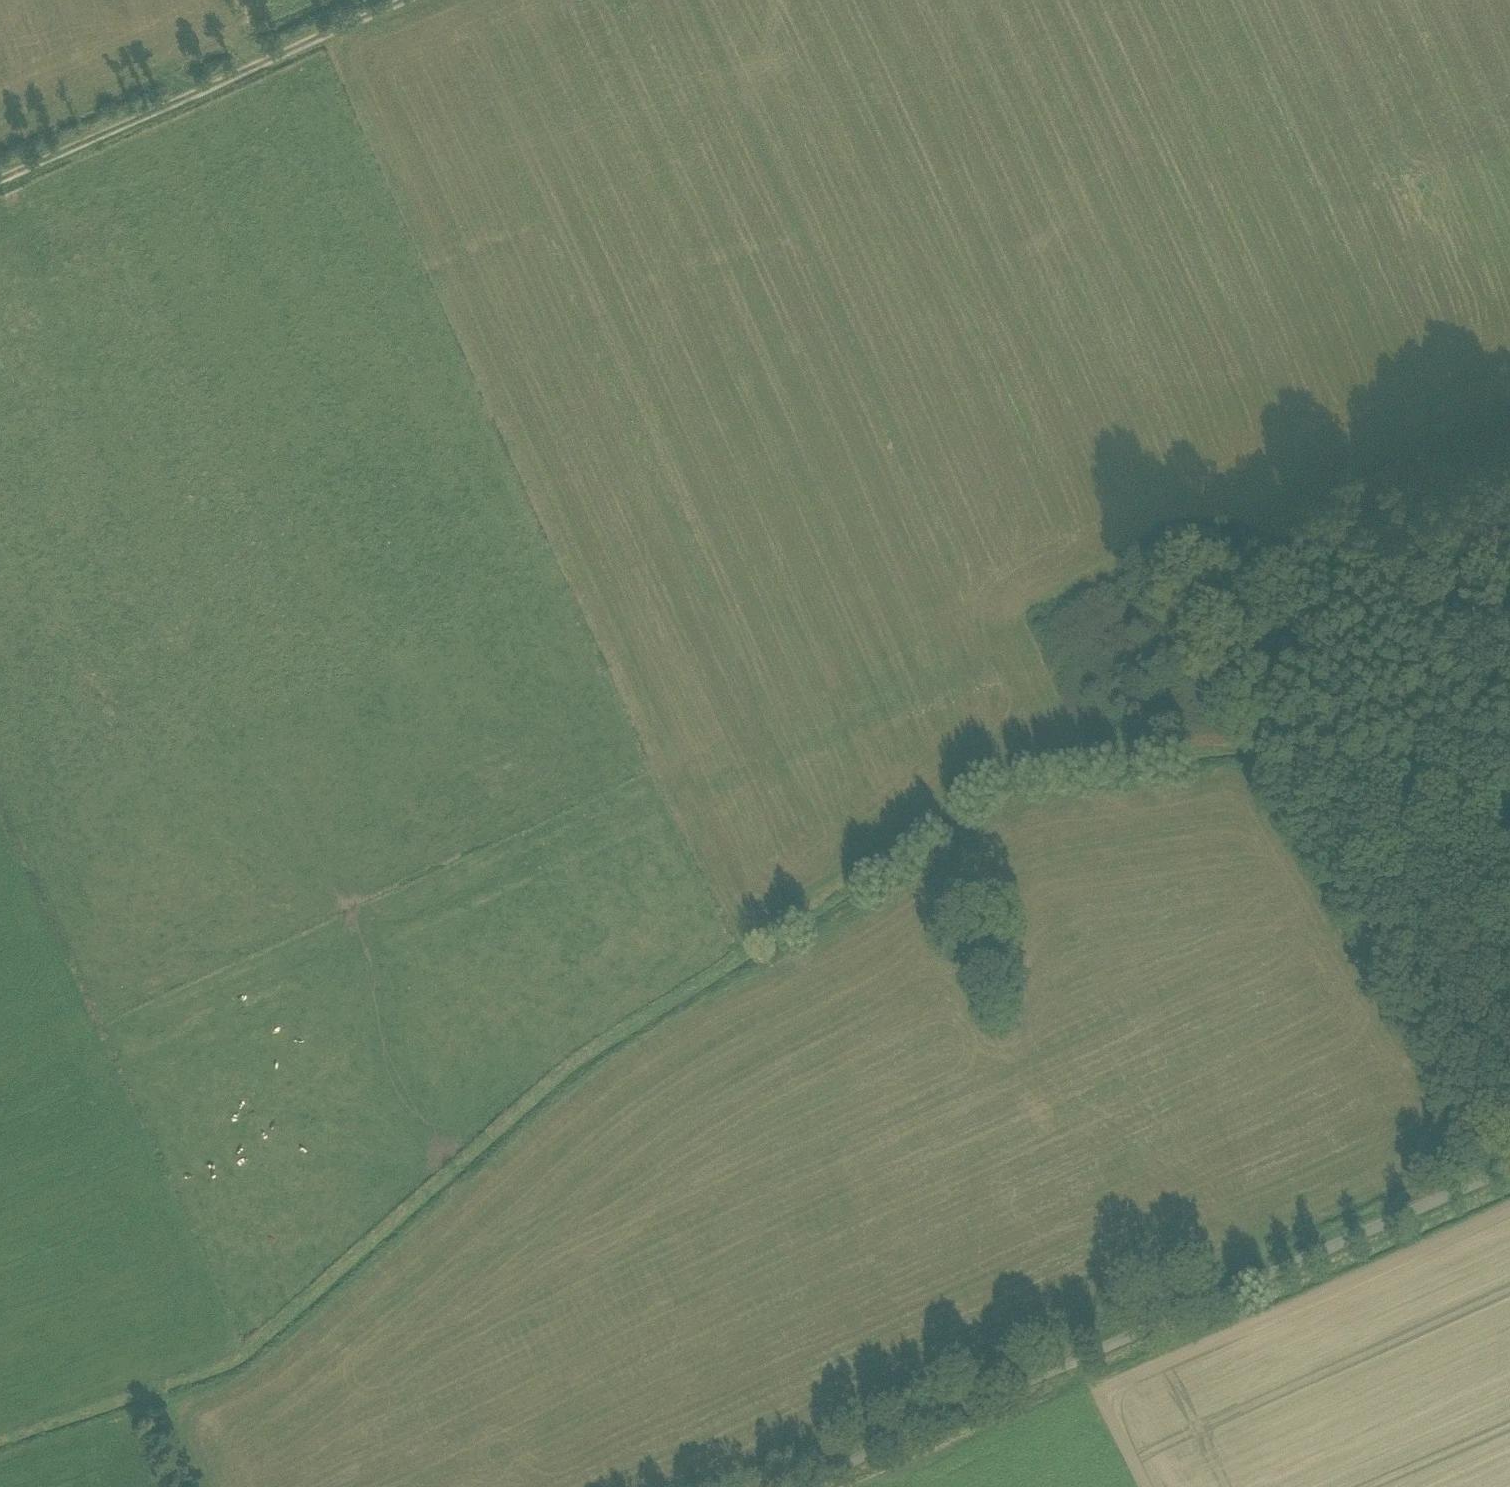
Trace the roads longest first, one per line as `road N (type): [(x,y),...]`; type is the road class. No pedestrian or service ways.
road 1 (unclassified): [(1509,1164),(780,1486)]
road 2 (track): [(407,0),(0,184)]

